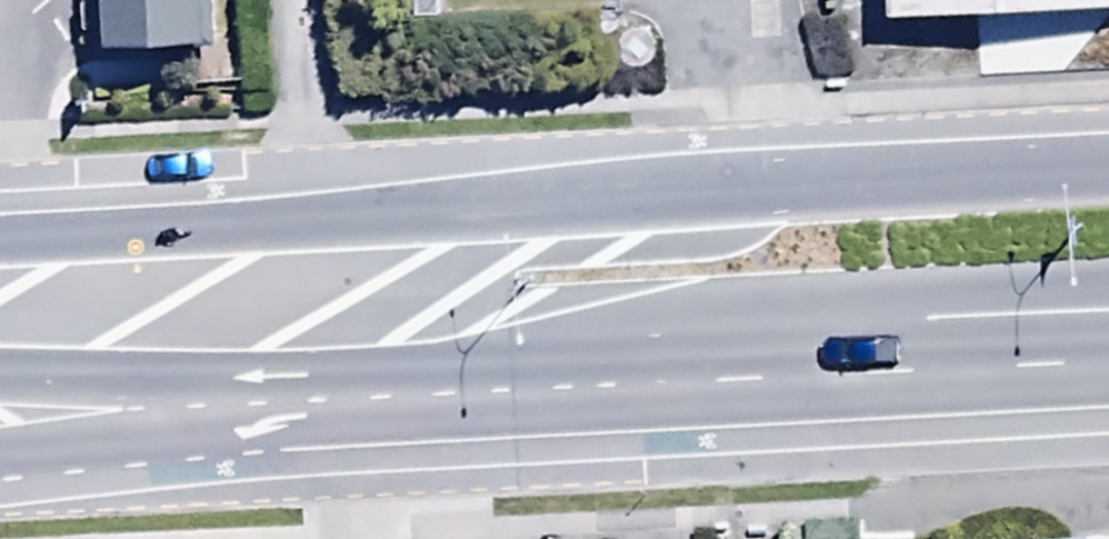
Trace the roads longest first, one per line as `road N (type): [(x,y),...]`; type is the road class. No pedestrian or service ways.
road 1 (trunk): [(0,259),(703,190),(1108,168)]
road 2 (trunk): [(612,394),(344,406),(0,382)]
road 3 (trunk): [(1108,291),(927,300),(612,394)]
road 4 (trunk): [(1108,371),(612,394)]

